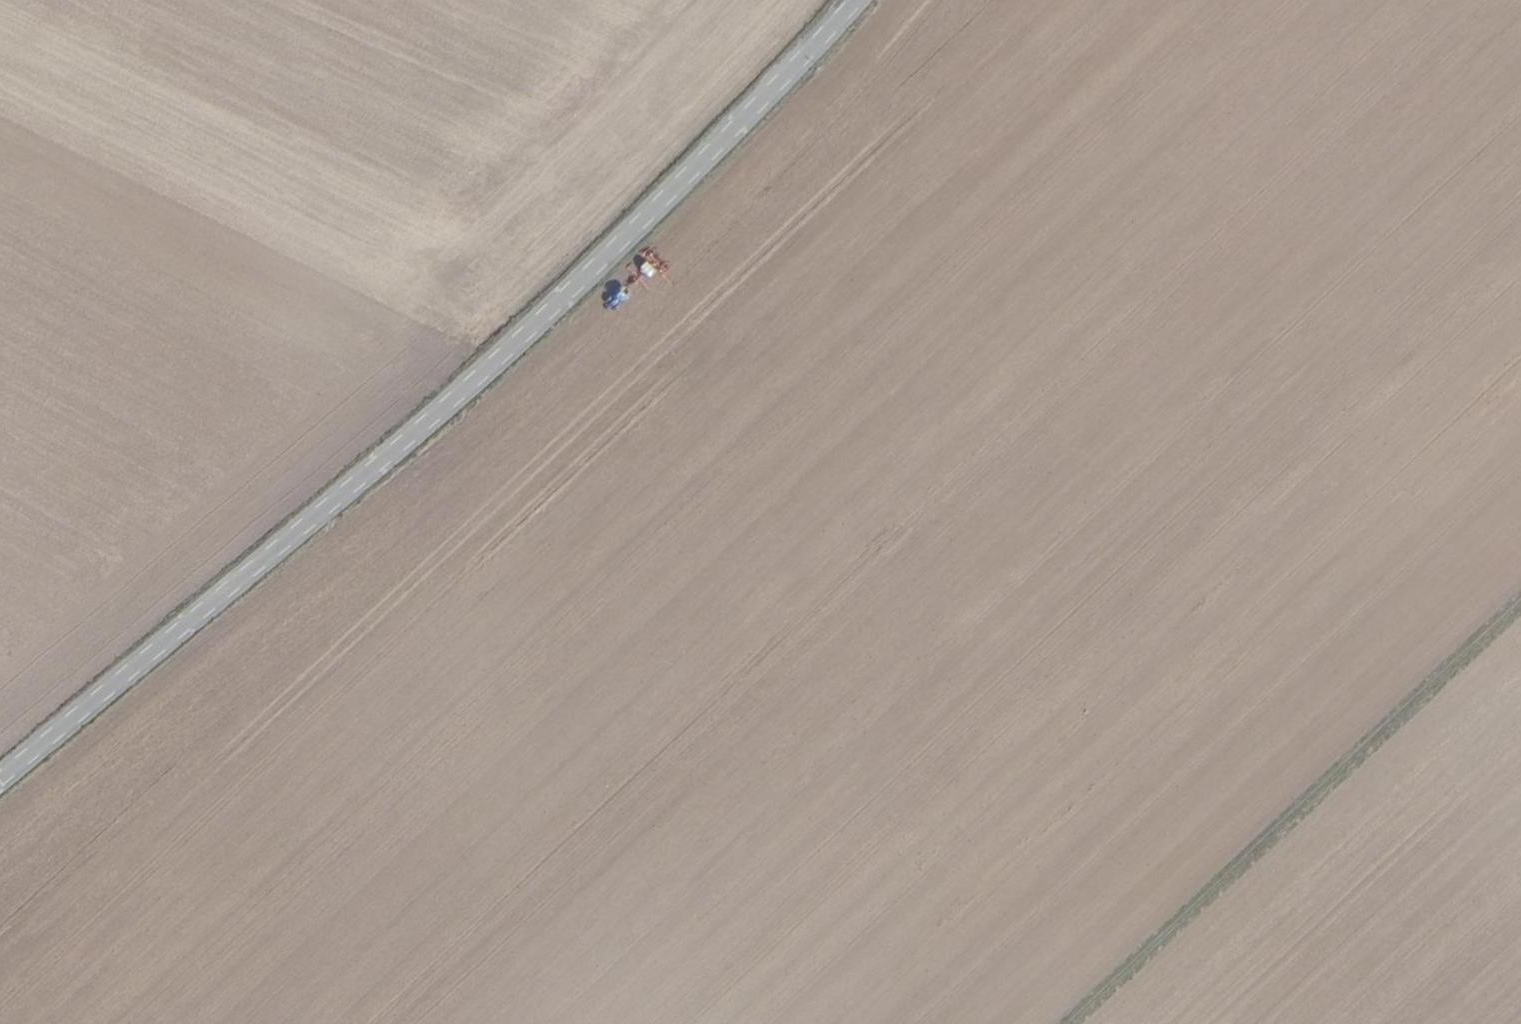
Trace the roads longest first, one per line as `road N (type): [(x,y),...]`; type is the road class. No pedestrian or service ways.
road 1 (tertiary): [(852,0),(774,93),(448,407),(0,778)]
road 2 (track): [(1520,592),(1062,1023)]

